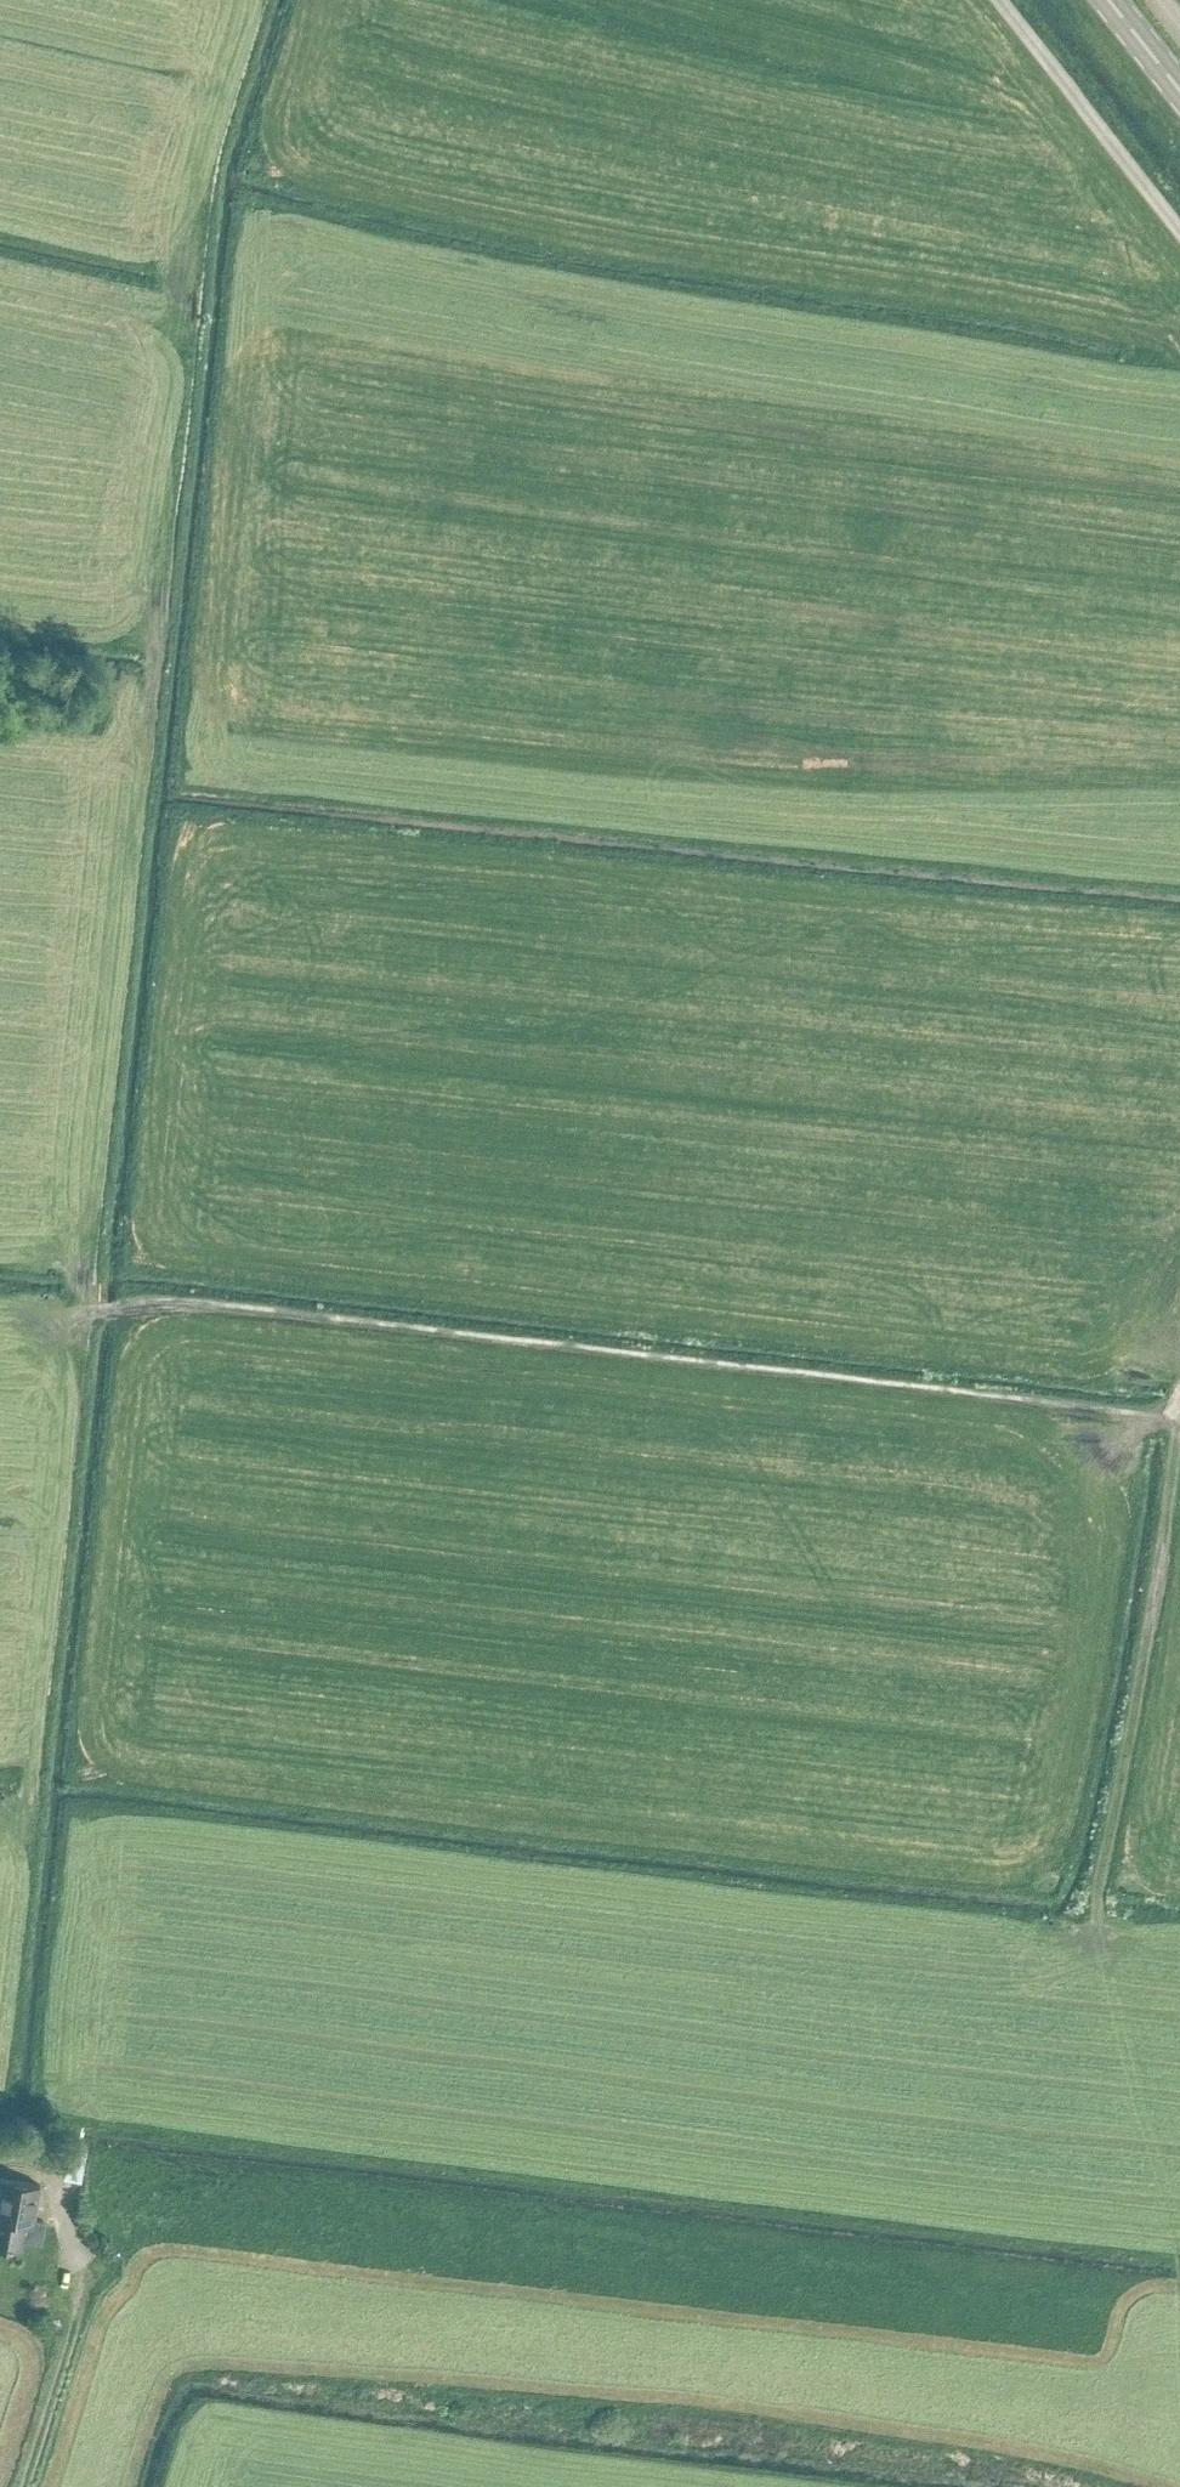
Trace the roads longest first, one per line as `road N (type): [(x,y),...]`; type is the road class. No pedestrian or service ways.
road 1 (unclassified): [(53,2330),(5,2486)]

